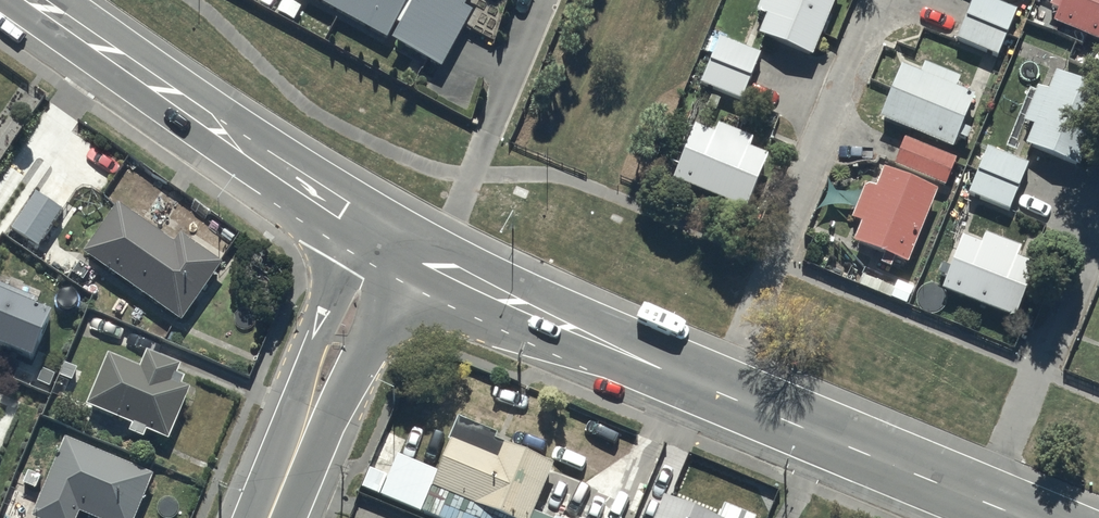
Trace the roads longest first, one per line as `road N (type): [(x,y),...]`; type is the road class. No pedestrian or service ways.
road 1 (secondary): [(381,247),(1035,517)]
road 2 (secondary): [(28,0),(381,247)]
road 3 (tertiary): [(381,247),(269,517)]

